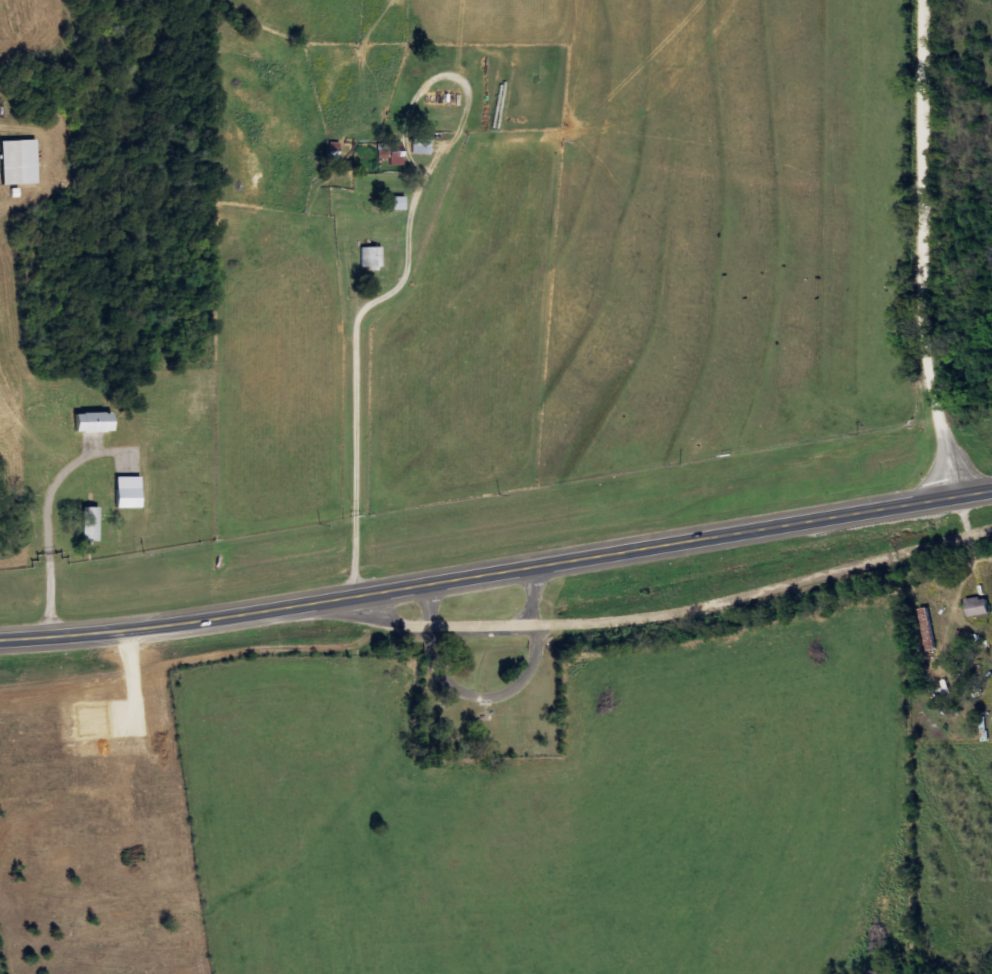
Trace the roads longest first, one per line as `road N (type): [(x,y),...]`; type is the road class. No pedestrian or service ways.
road 1 (primary): [(0,637),(163,625),(991,490)]
road 2 (residential): [(964,495),(931,355),(932,0)]

